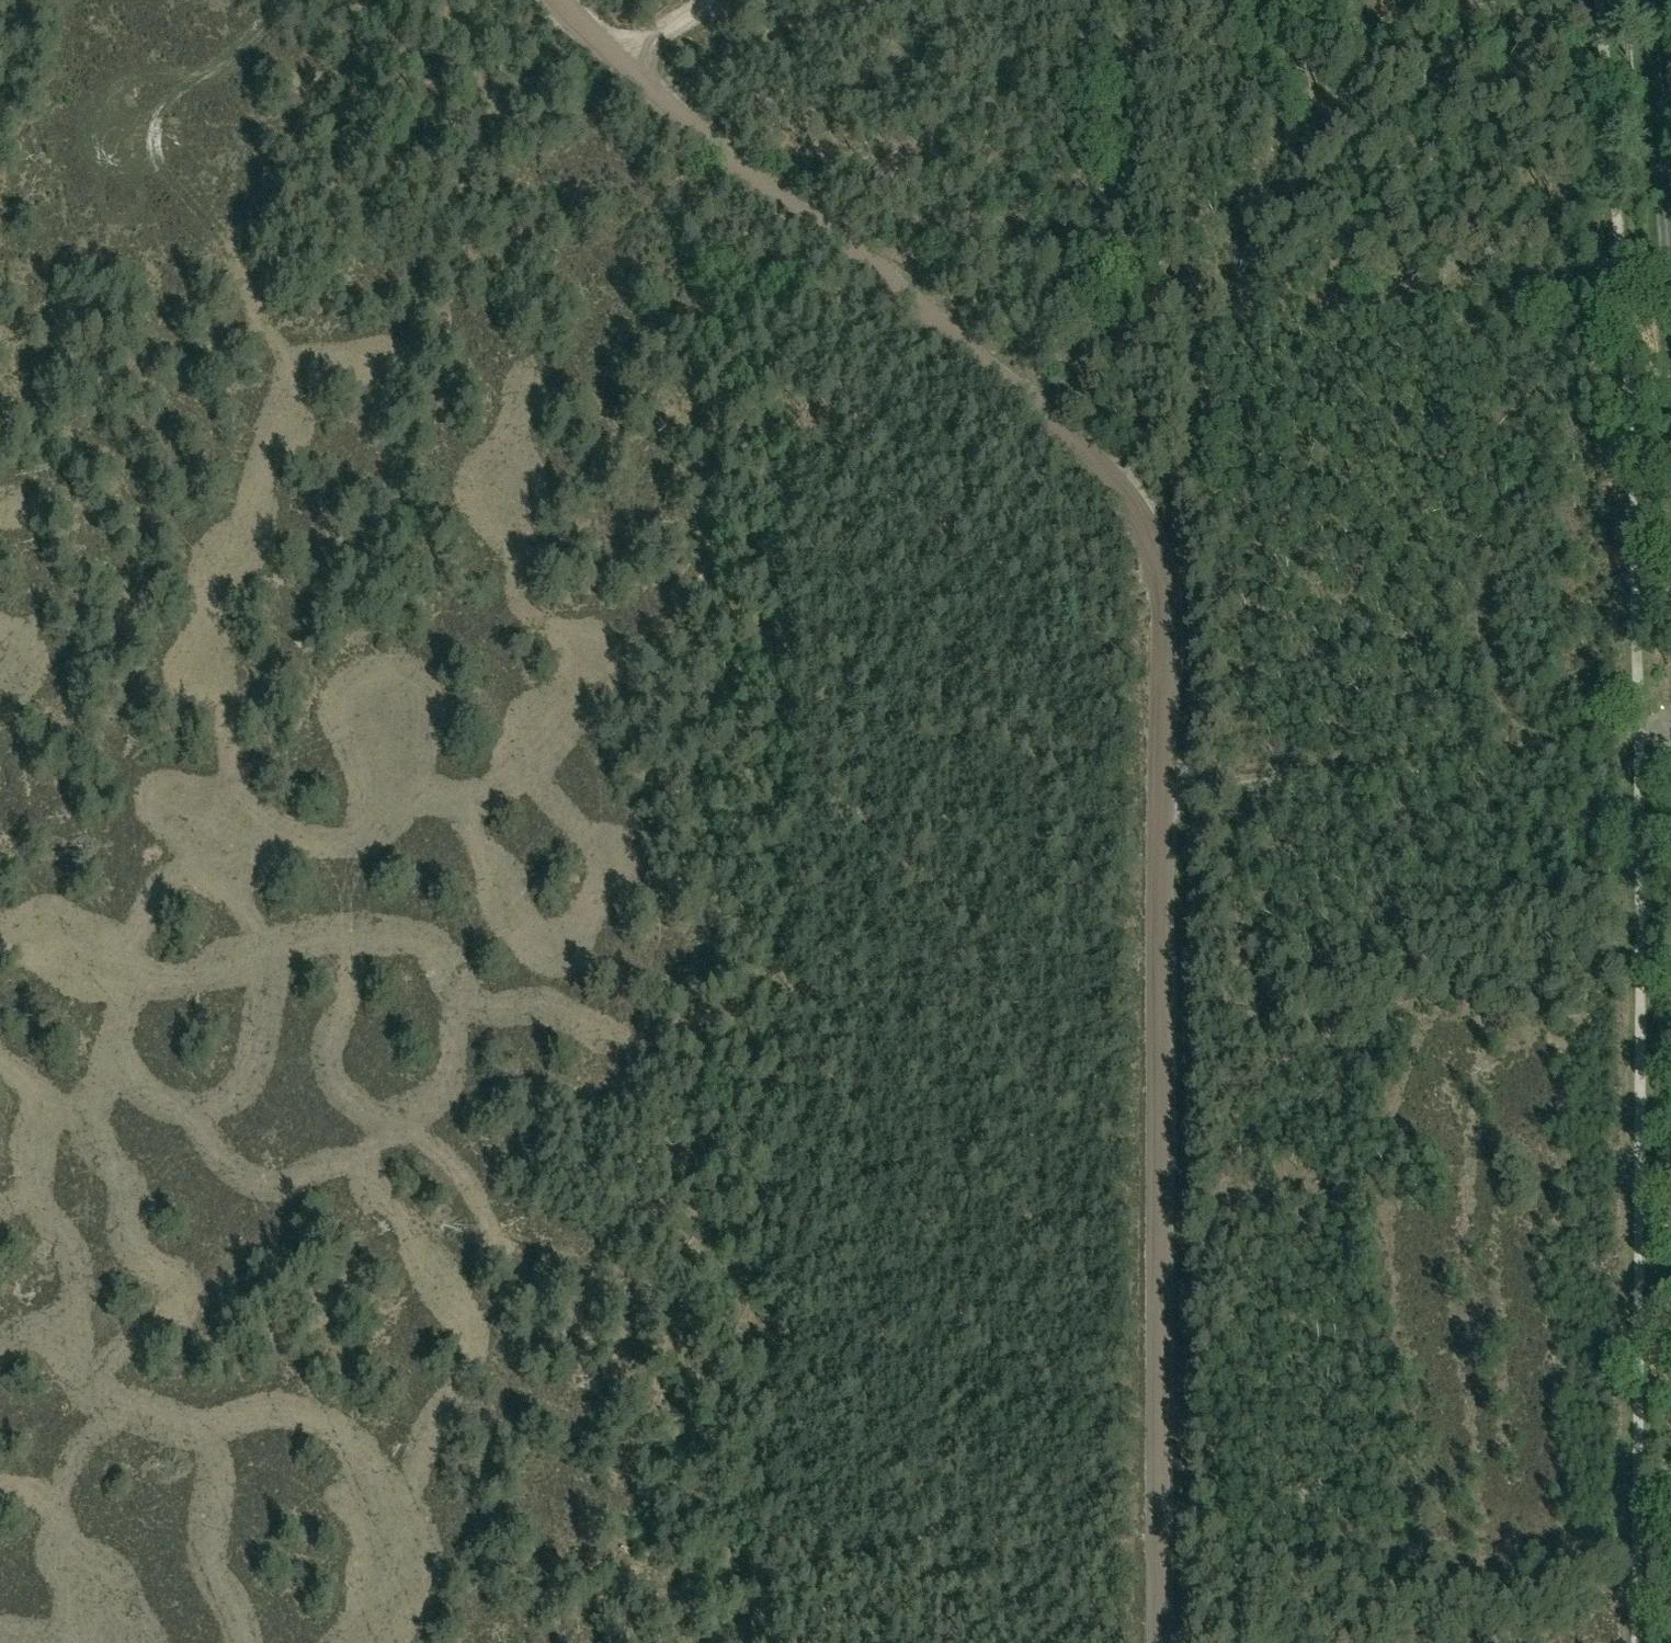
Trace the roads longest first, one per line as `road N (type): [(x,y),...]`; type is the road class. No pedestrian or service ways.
road 1 (secondary): [(1670,180),(1653,0)]

